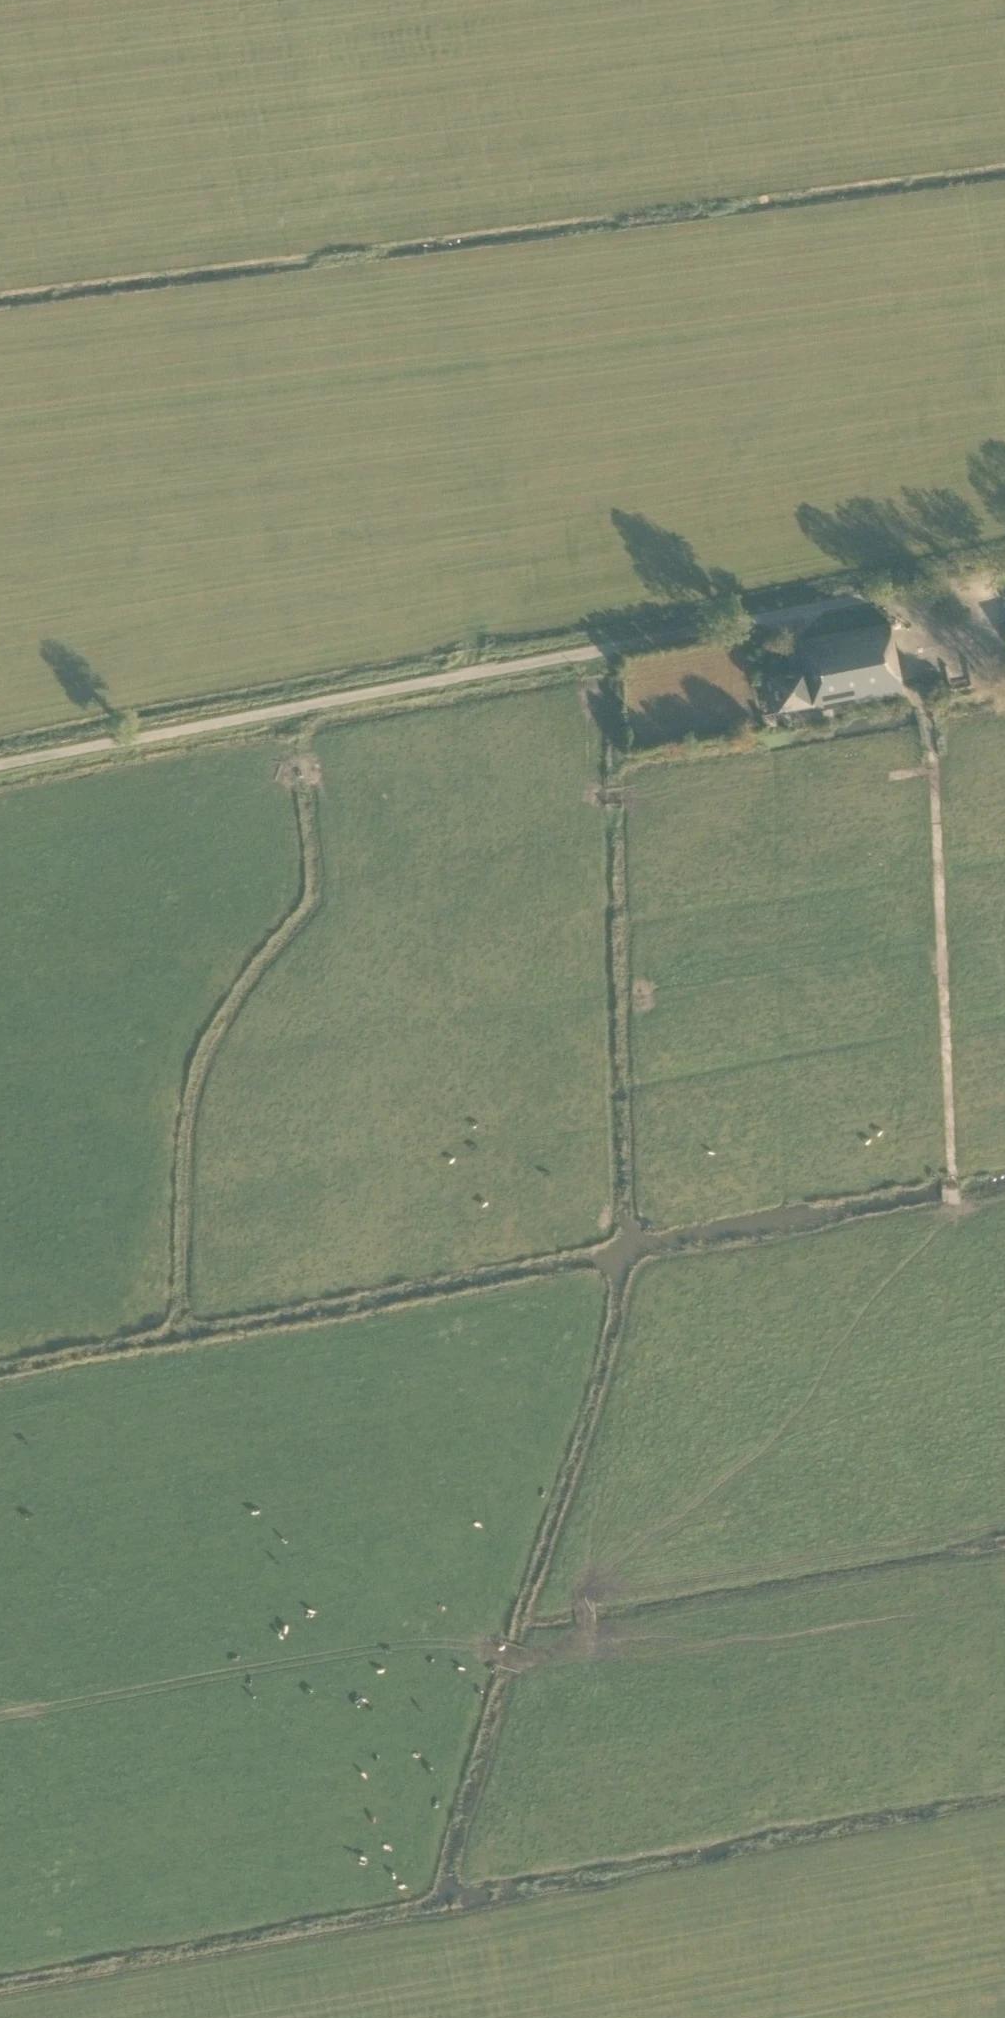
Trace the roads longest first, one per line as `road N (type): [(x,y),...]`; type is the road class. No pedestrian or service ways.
road 1 (unclassified): [(1004,567),(0,760)]

